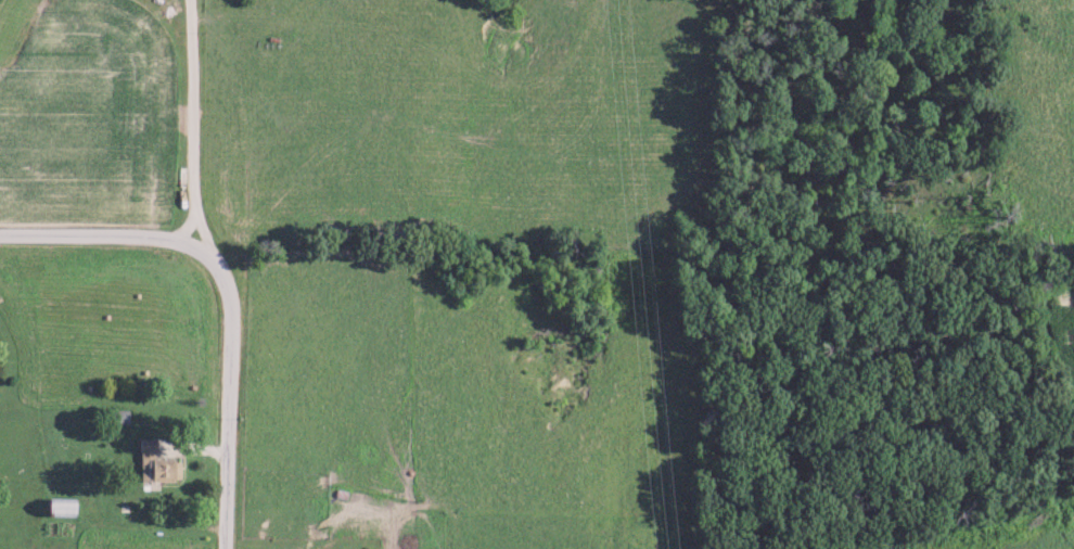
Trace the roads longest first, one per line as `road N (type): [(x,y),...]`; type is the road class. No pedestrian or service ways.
road 1 (residential): [(228,548),(235,303),(222,269),(197,248),(166,240),(0,239)]
road 2 (residential): [(197,248),(191,0)]

